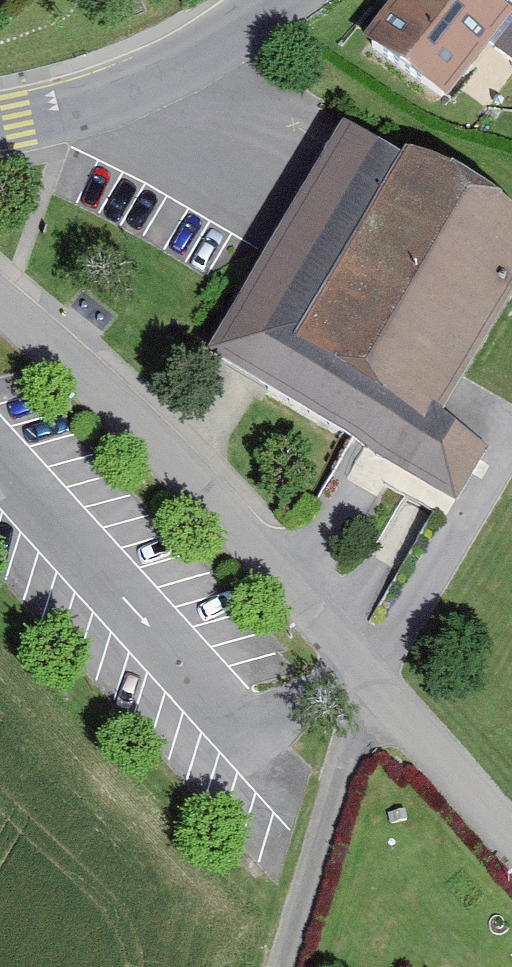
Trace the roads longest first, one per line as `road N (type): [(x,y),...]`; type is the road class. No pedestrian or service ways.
road 1 (residential): [(379,705),(275,567),(162,447),(0,301)]
road 2 (tertiary): [(0,120),(58,112),(153,78),(280,0)]
road 3 (residential): [(379,705),(332,772),(272,966)]
road 4 (residential): [(511,846),(379,705)]

